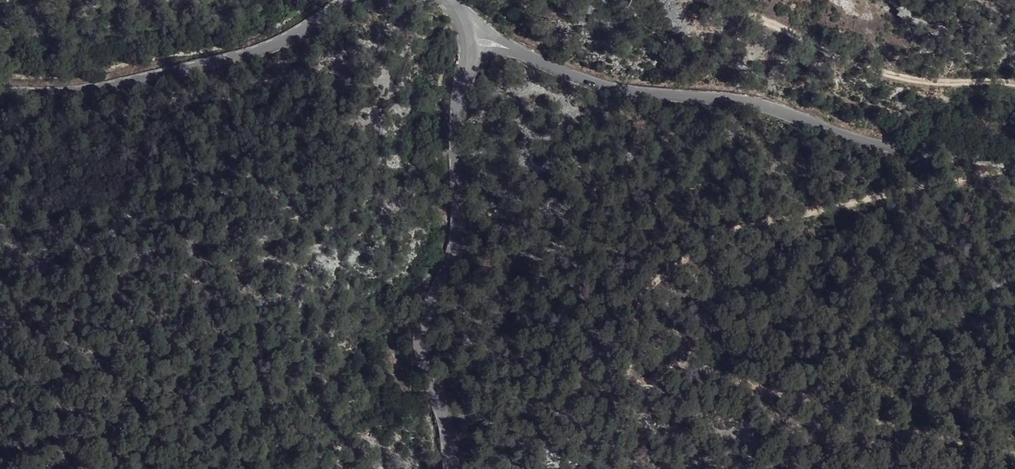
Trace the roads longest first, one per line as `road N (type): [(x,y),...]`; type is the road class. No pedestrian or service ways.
road 1 (track): [(1014,163),(722,232),(650,290),(633,323),(635,357),(652,376),(688,375),(802,395),(1014,447)]
road 2 (tertiary): [(1014,158),(917,148),(761,103),(616,84),(473,29)]
road 3 (tertiary): [(473,29),(464,59),(458,245),(426,320),(426,366),(454,468)]
road 4 (tertiary): [(0,95),(85,93),(268,43),(337,0)]
road 5 (track): [(728,0),(901,79),(1014,83)]

